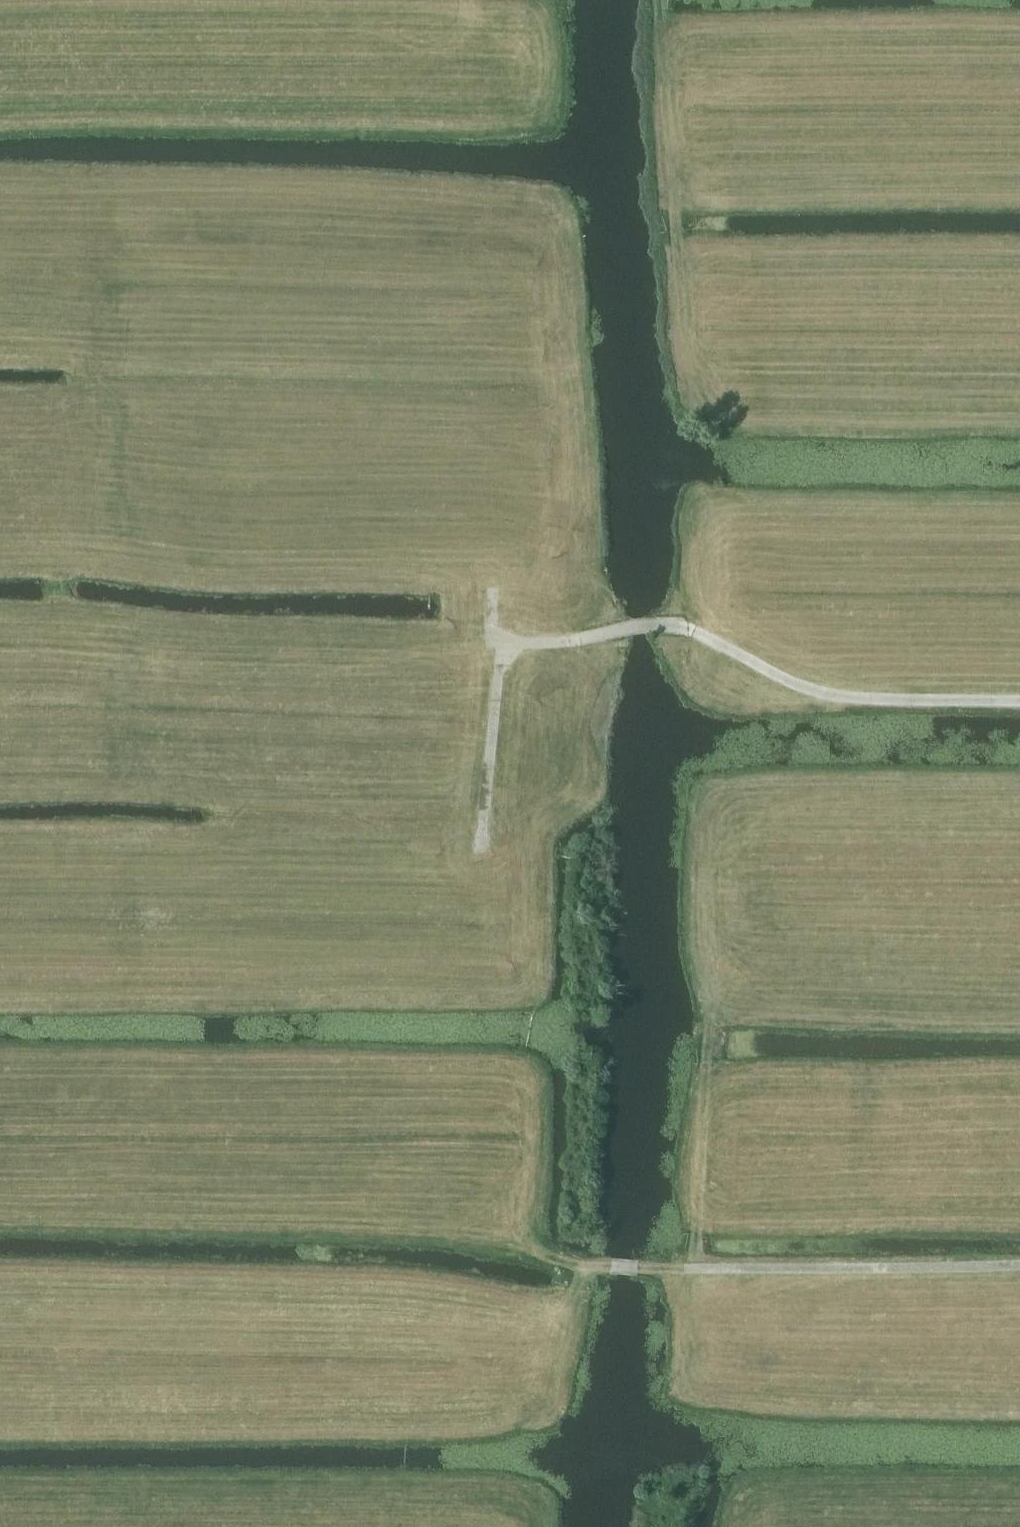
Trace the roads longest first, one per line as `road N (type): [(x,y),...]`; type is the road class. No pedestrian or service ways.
road 1 (track): [(1019,700),(840,698),(704,634),(662,627),(503,646)]
road 2 (track): [(1019,1265),(589,1266),(570,1312)]
road 3 (track): [(491,582),(503,646),(479,852)]

